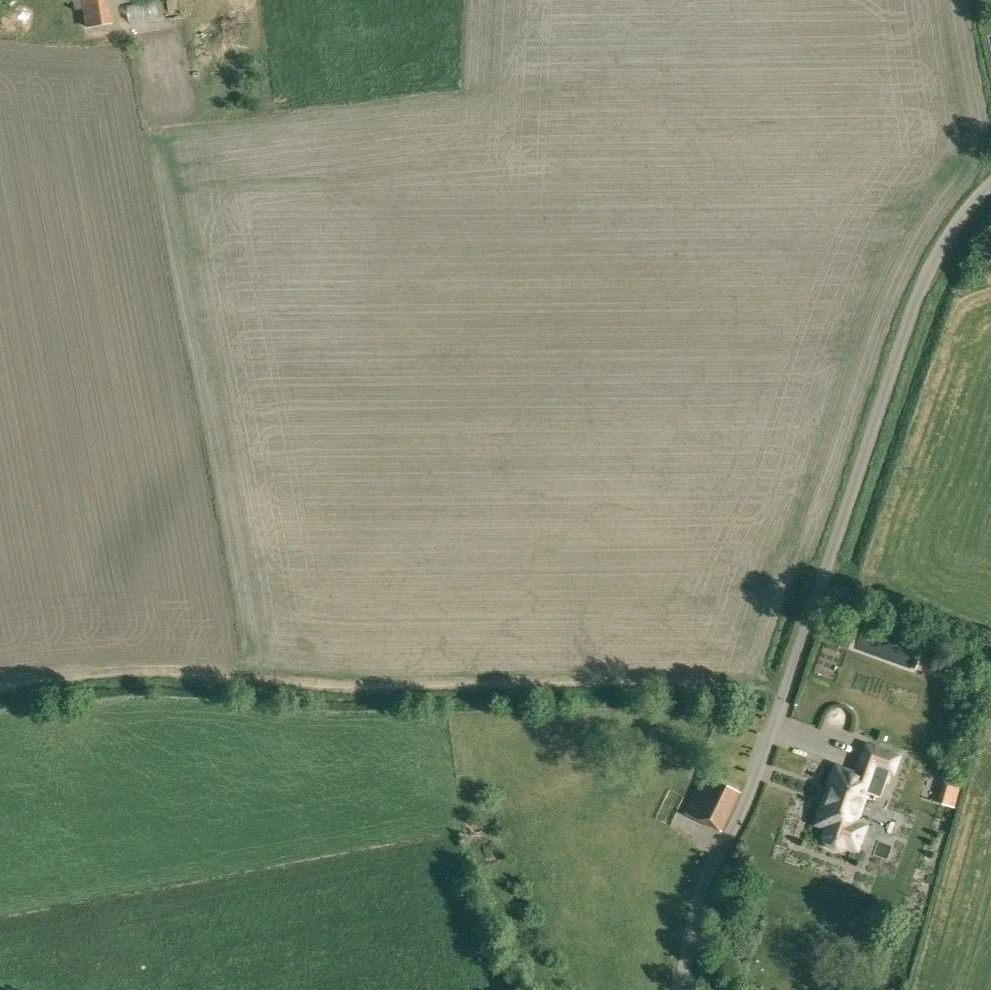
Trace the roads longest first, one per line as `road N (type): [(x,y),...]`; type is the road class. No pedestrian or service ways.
road 1 (unclassified): [(682,989),(704,884),(784,695),(934,256),(990,185)]

